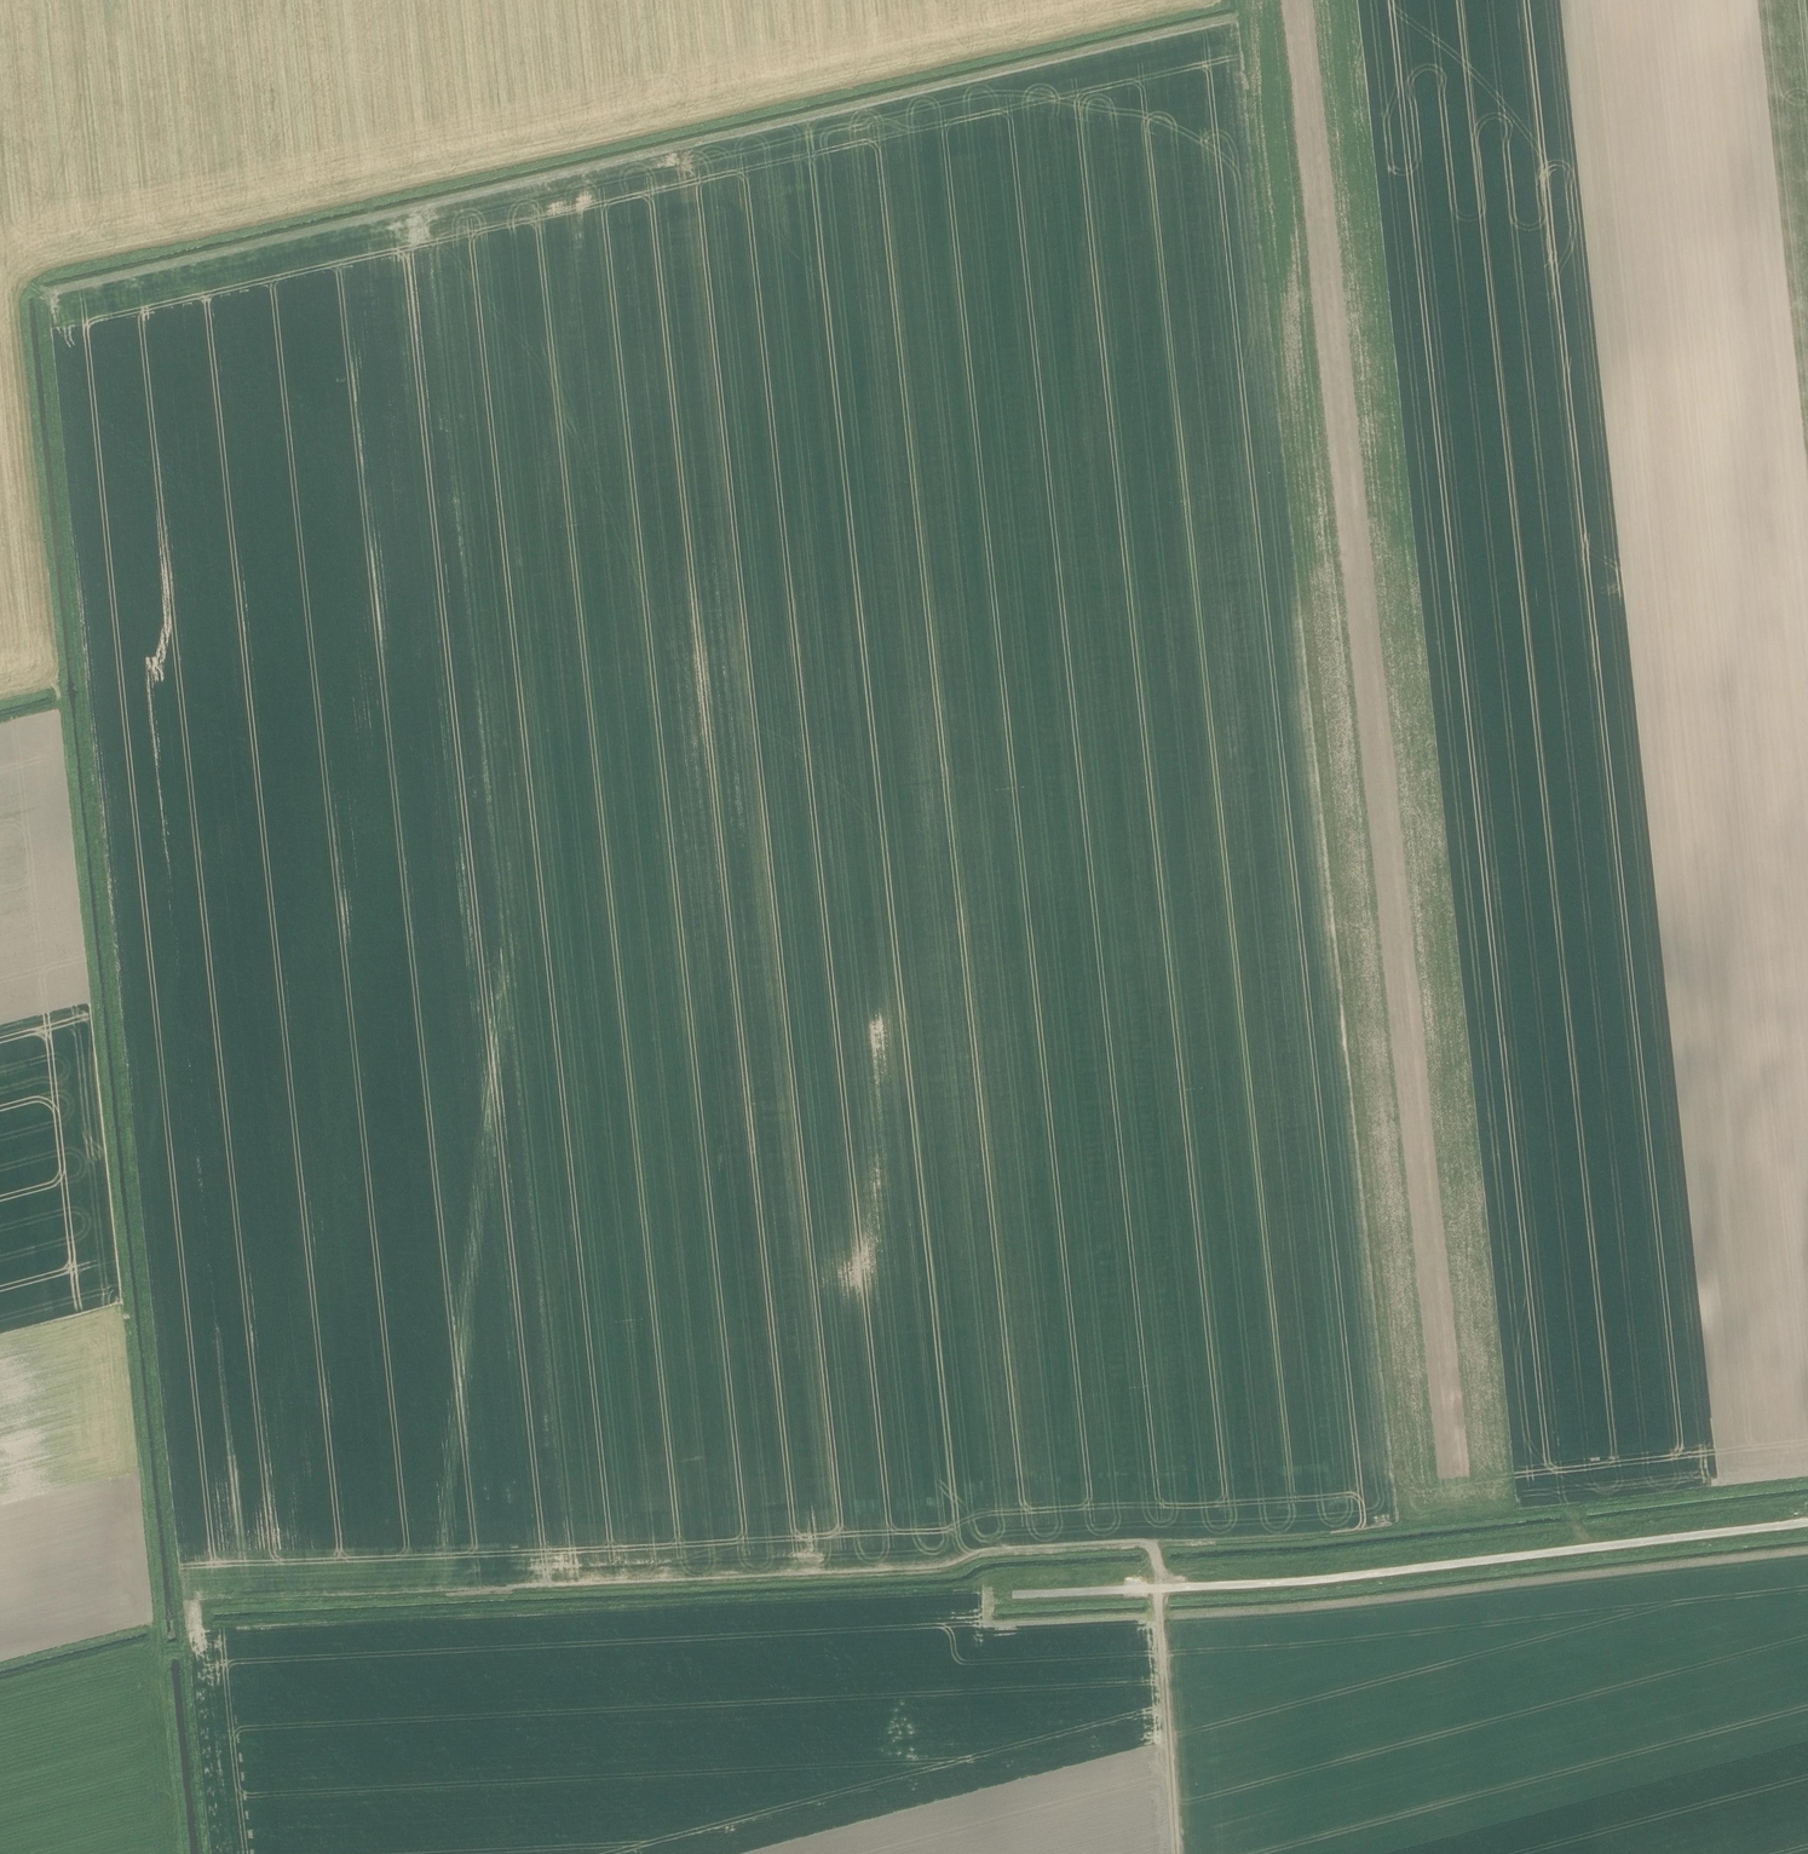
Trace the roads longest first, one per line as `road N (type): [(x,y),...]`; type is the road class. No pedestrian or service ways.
road 1 (unclassified): [(1014,1595),(1323,1580),(1807,1523)]

